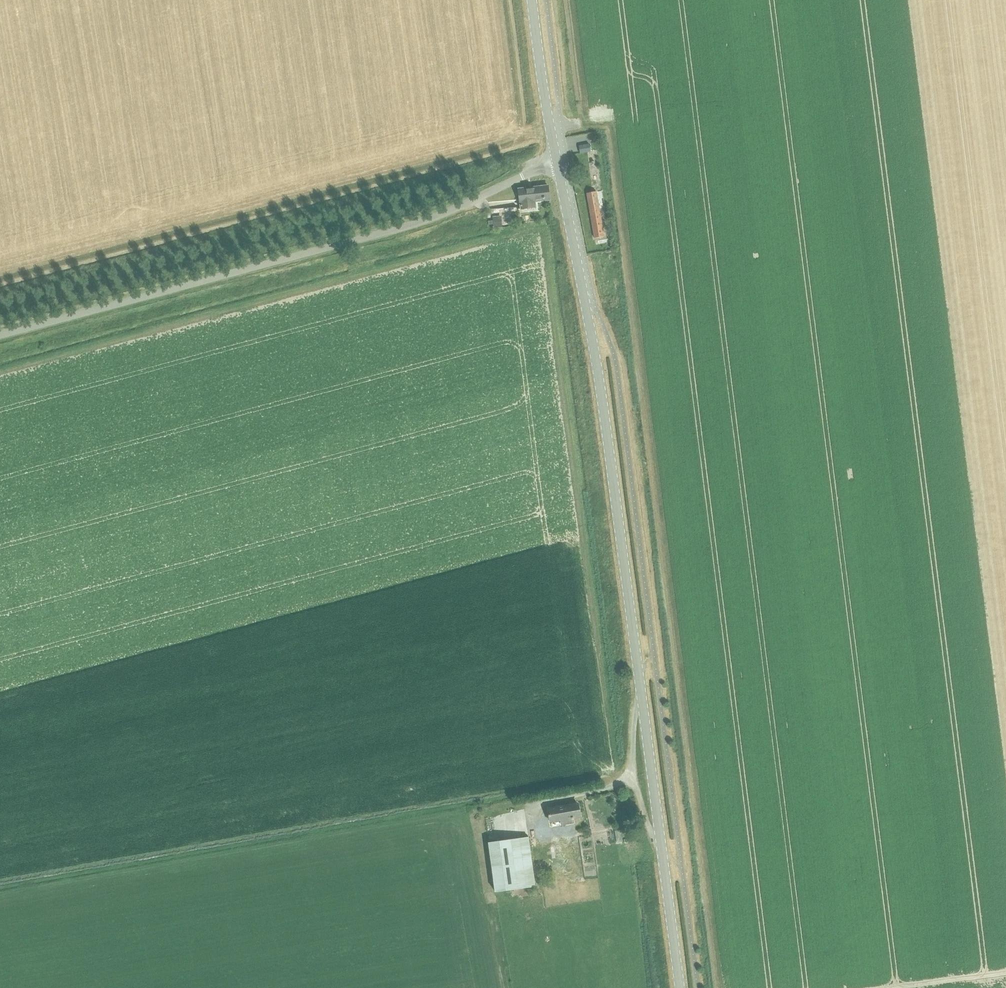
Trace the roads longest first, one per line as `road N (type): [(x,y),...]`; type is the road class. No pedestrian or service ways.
road 1 (secondary): [(677,987),(590,317),(558,163)]
road 2 (unclassified): [(0,338),(412,229),(558,163)]
road 3 (secondary): [(558,163),(532,0)]

